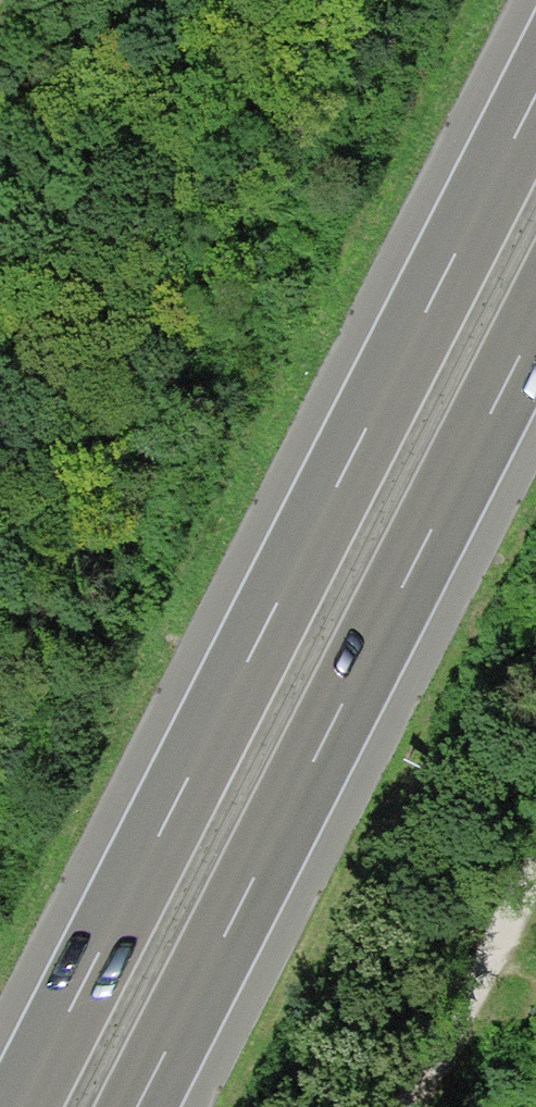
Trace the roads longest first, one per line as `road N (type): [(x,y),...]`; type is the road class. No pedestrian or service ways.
road 1 (motorway): [(535,91),(16,1106)]
road 2 (motorway): [(149,1106),(535,355)]

